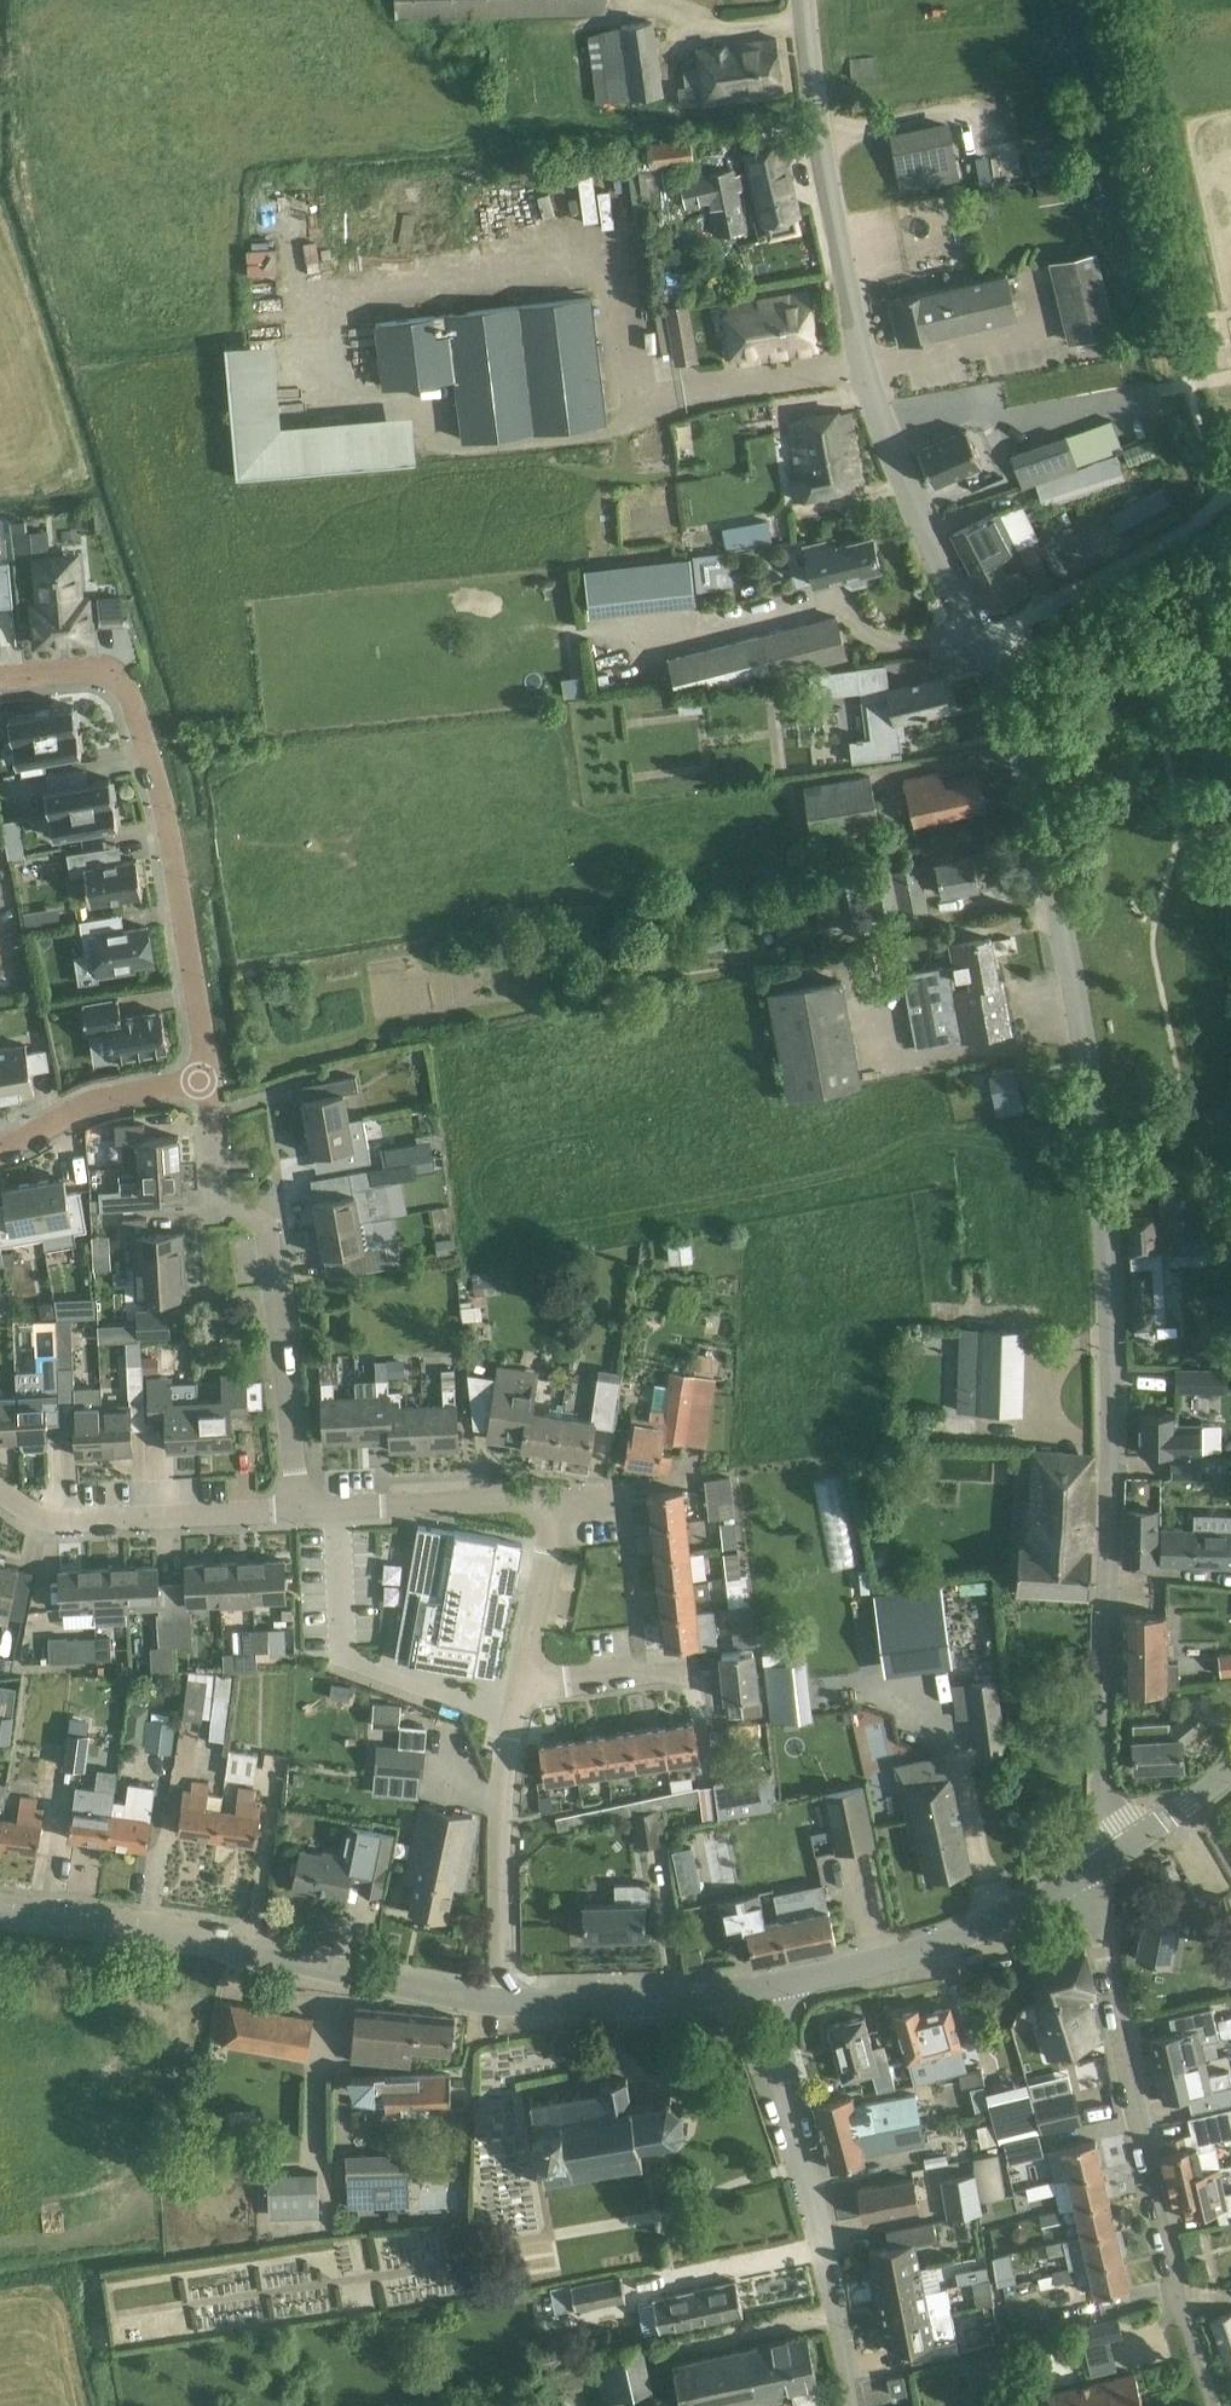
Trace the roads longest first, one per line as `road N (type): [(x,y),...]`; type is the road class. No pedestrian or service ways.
road 1 (unclassified): [(1127,1848),(1101,1795),(1106,1293),(1089,1100),(1024,755),(985,641),(933,554),(861,367),(815,118),(802,0)]
road 2 (residential): [(1216,2405),(1172,2288),(1105,1951),(1081,1878)]
road 3 (residential): [(208,1079),(170,843),(129,698),(103,674),(0,679)]
road 4 (tertiary): [(0,1918),(501,2004)]
road 5 (residential): [(299,1512),(269,1234),(216,1189),(208,1079)]
road 6 (residential): [(851,2405),(760,1990)]
road 7 (tertiary): [(760,1990),(898,1956),(1081,1878)]
road 8 (residential): [(501,2004),(500,1808),(519,1694)]
road 9 (residential): [(0,1490),(57,1521),(299,1512)]
road 10 (tertiary): [(501,2004),(760,1990)]
road 11 (residential): [(299,1512),(556,1500)]
road 12 (residential): [(0,1151),(77,1108),(208,1079)]
road 13 (residential): [(519,1694),(556,1500)]
road 14 (residential): [(519,1694),(695,1666)]
road 15 (tertiary): [(1127,1848),(1230,1771)]

